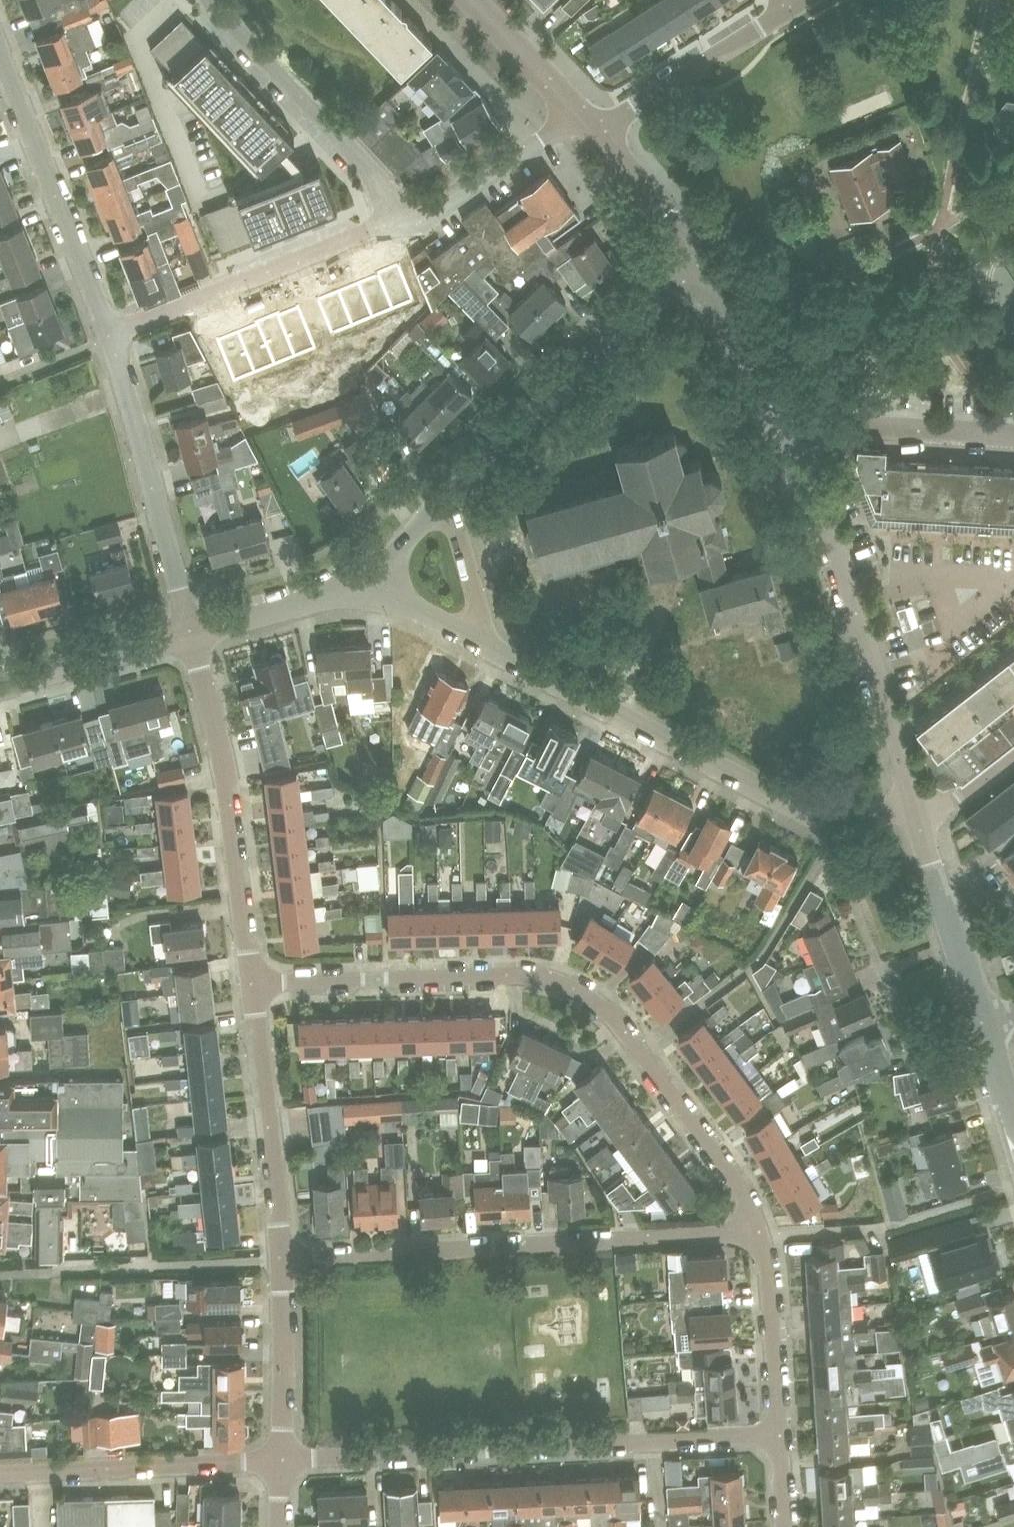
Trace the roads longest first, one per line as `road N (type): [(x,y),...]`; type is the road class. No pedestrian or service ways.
road 1 (residential): [(914,803),(841,822),(813,817),(395,601),(333,593)]
road 2 (residential): [(761,1236),(745,1198),(639,1050),(580,993),(520,976),(251,983)]
road 3 (residential): [(279,1462),(777,1440)]
road 4 (residential): [(333,593),(390,557),(690,257)]
road 5 (residential): [(283,1260),(761,1236)]
road 6 (tertiary): [(914,803),(792,425)]
road 7 (residential): [(251,983),(223,769),(191,635)]
road 8 (residential): [(111,337),(403,220)]
road 9 (residential): [(191,635),(111,337)]
road 10 (residential): [(111,337),(0,55)]
road 11 (residential): [(403,220),(380,181),(209,0)]
road 12 (residential): [(0,1475),(279,1462)]
road 13 (residential): [(283,1260),(251,983)]
road 14 (tertiary): [(986,1031),(914,803)]
road 15 (residential): [(598,134),(790,10)]
road 16 (residential): [(1013,436),(792,425)]
road 17 (residential): [(403,220),(443,209),(581,115)]
road 18 (residential): [(777,1440),(761,1236)]
road 19 (residential): [(279,1462),(283,1260)]
road 20 (residential): [(191,635),(0,686)]
road 21 (tertiary): [(792,425),(690,257)]
road 22 (tertiary): [(581,115),(472,0)]
road 23 (tertiary): [(690,257),(598,134)]
road 24 (residential): [(333,593),(191,635)]

